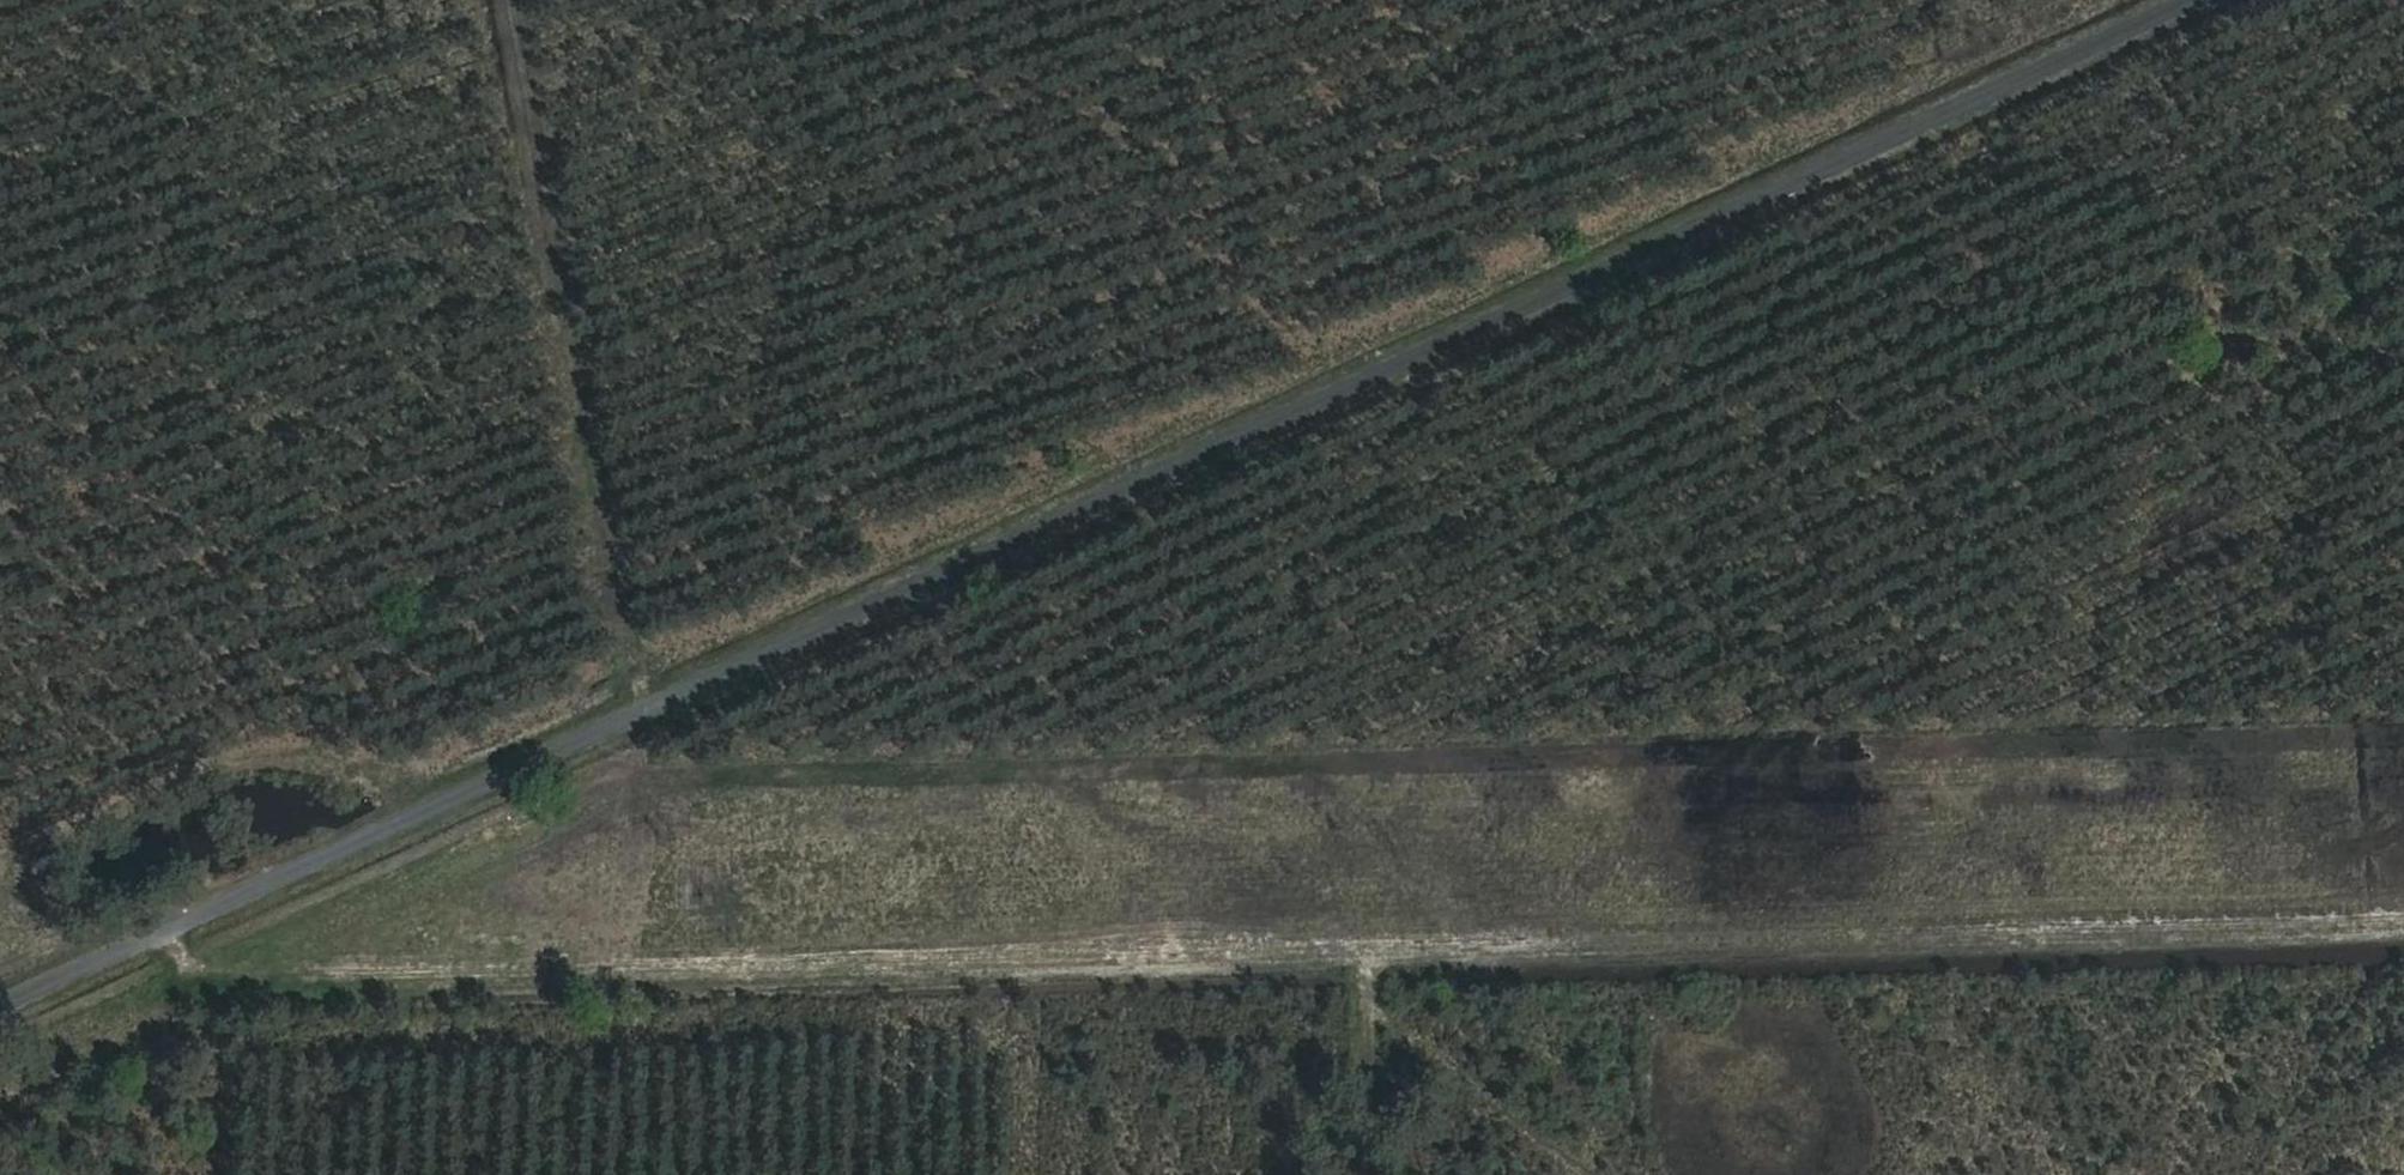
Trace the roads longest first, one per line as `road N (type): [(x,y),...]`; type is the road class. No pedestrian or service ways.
road 1 (unclassified): [(2189,0),(0,1012)]

